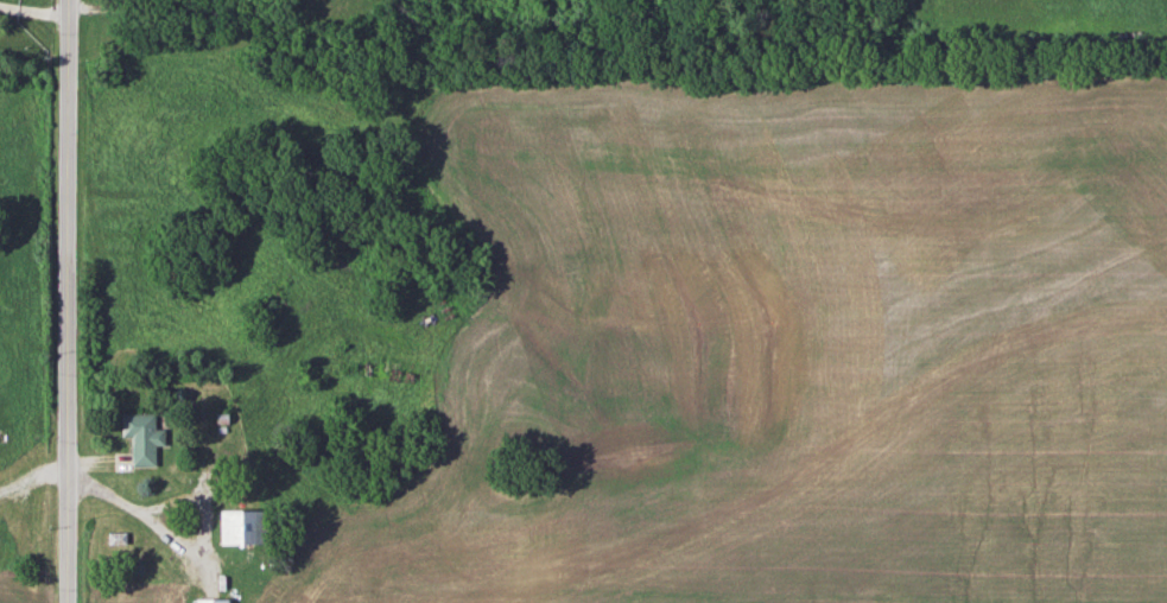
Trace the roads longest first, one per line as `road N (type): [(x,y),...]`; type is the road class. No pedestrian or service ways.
road 1 (residential): [(71,0),(72,602)]

